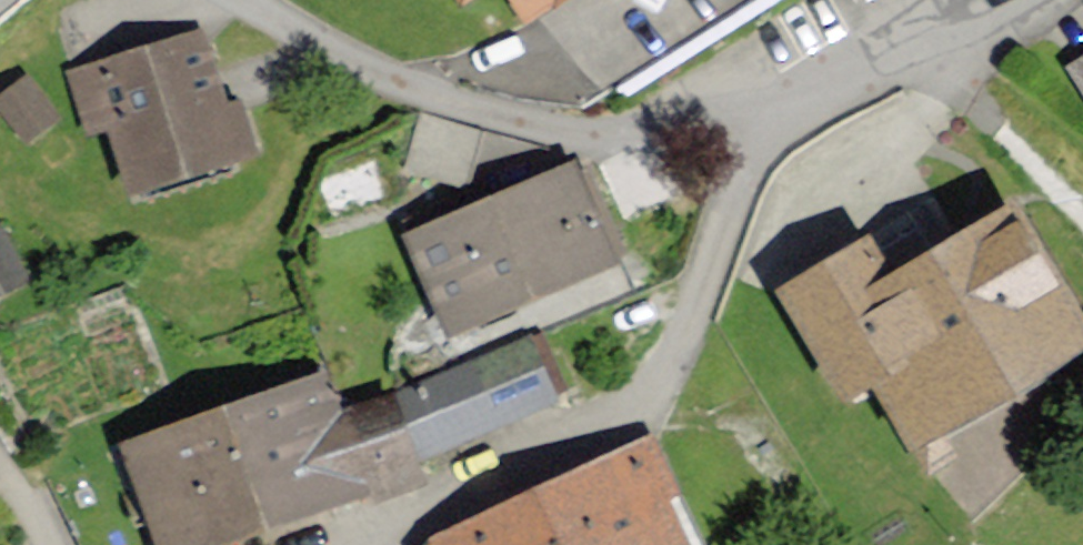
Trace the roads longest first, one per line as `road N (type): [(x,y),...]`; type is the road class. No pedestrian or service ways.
road 1 (residential): [(764,148),(646,396),(617,420),(375,544)]
road 2 (residential): [(764,148),(525,120),(425,92),(319,46),(241,0)]
road 3 (residential): [(1035,0),(820,99),(764,148)]
road 4 (track): [(1082,199),(957,36)]

